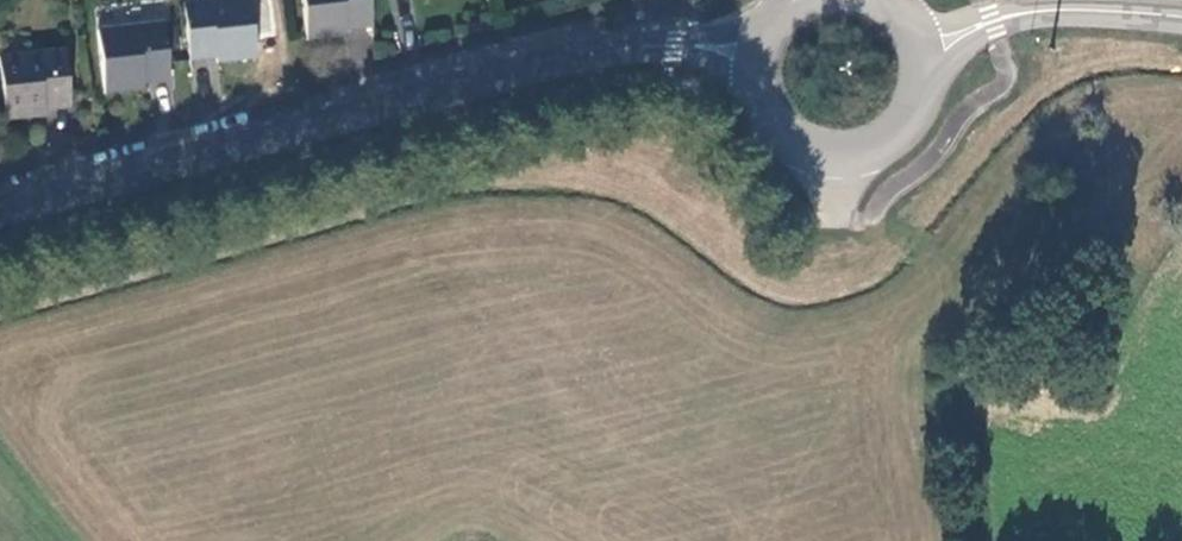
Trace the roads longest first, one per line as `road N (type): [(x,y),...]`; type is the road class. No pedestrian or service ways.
road 1 (unclassified): [(0,211),(599,52),(674,46),(762,54)]
road 2 (unclassified): [(762,54),(763,99),(787,136),(805,149),(849,158),(891,142),(920,107),(925,86),(919,41)]
road 3 (unclassified): [(919,41),(946,43),(995,21),(1056,10),(1181,18)]

